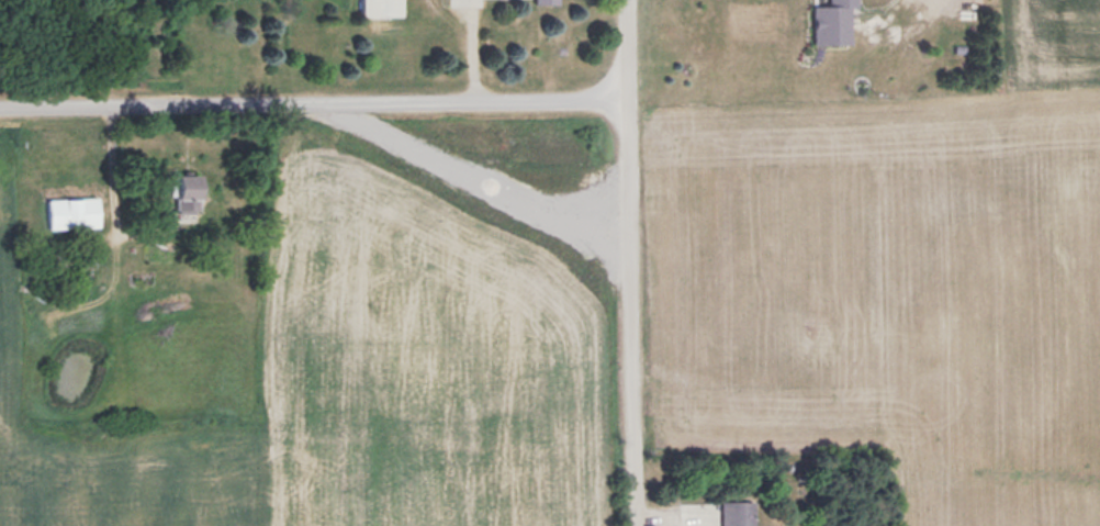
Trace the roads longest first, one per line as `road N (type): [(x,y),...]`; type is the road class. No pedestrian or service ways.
road 1 (residential): [(0,106),(631,107)]
road 2 (residential): [(639,525),(629,0)]

